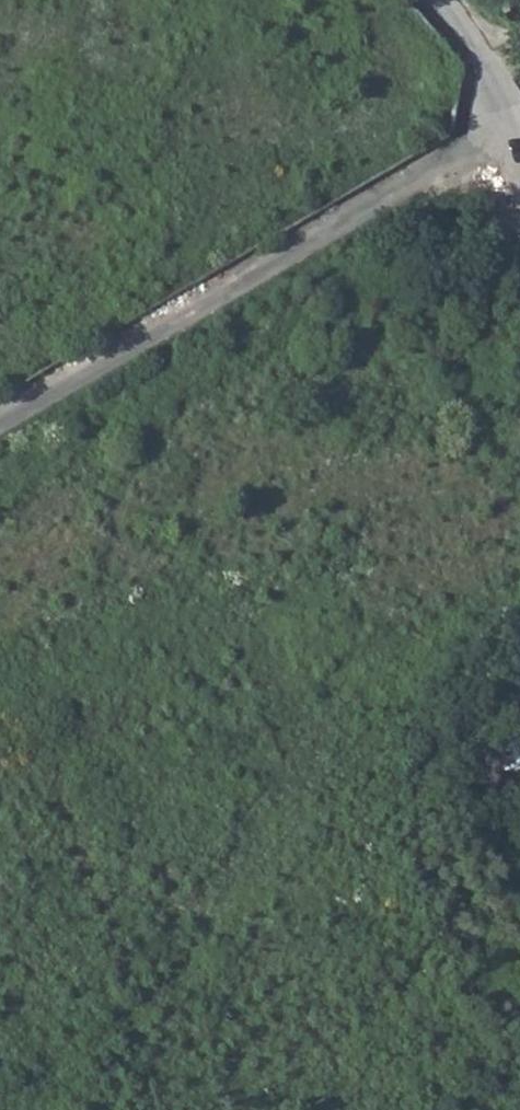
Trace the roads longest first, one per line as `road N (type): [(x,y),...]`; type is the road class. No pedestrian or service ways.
road 1 (residential): [(507,128),(0,424)]
road 2 (residential): [(431,0),(471,50),(507,128)]

